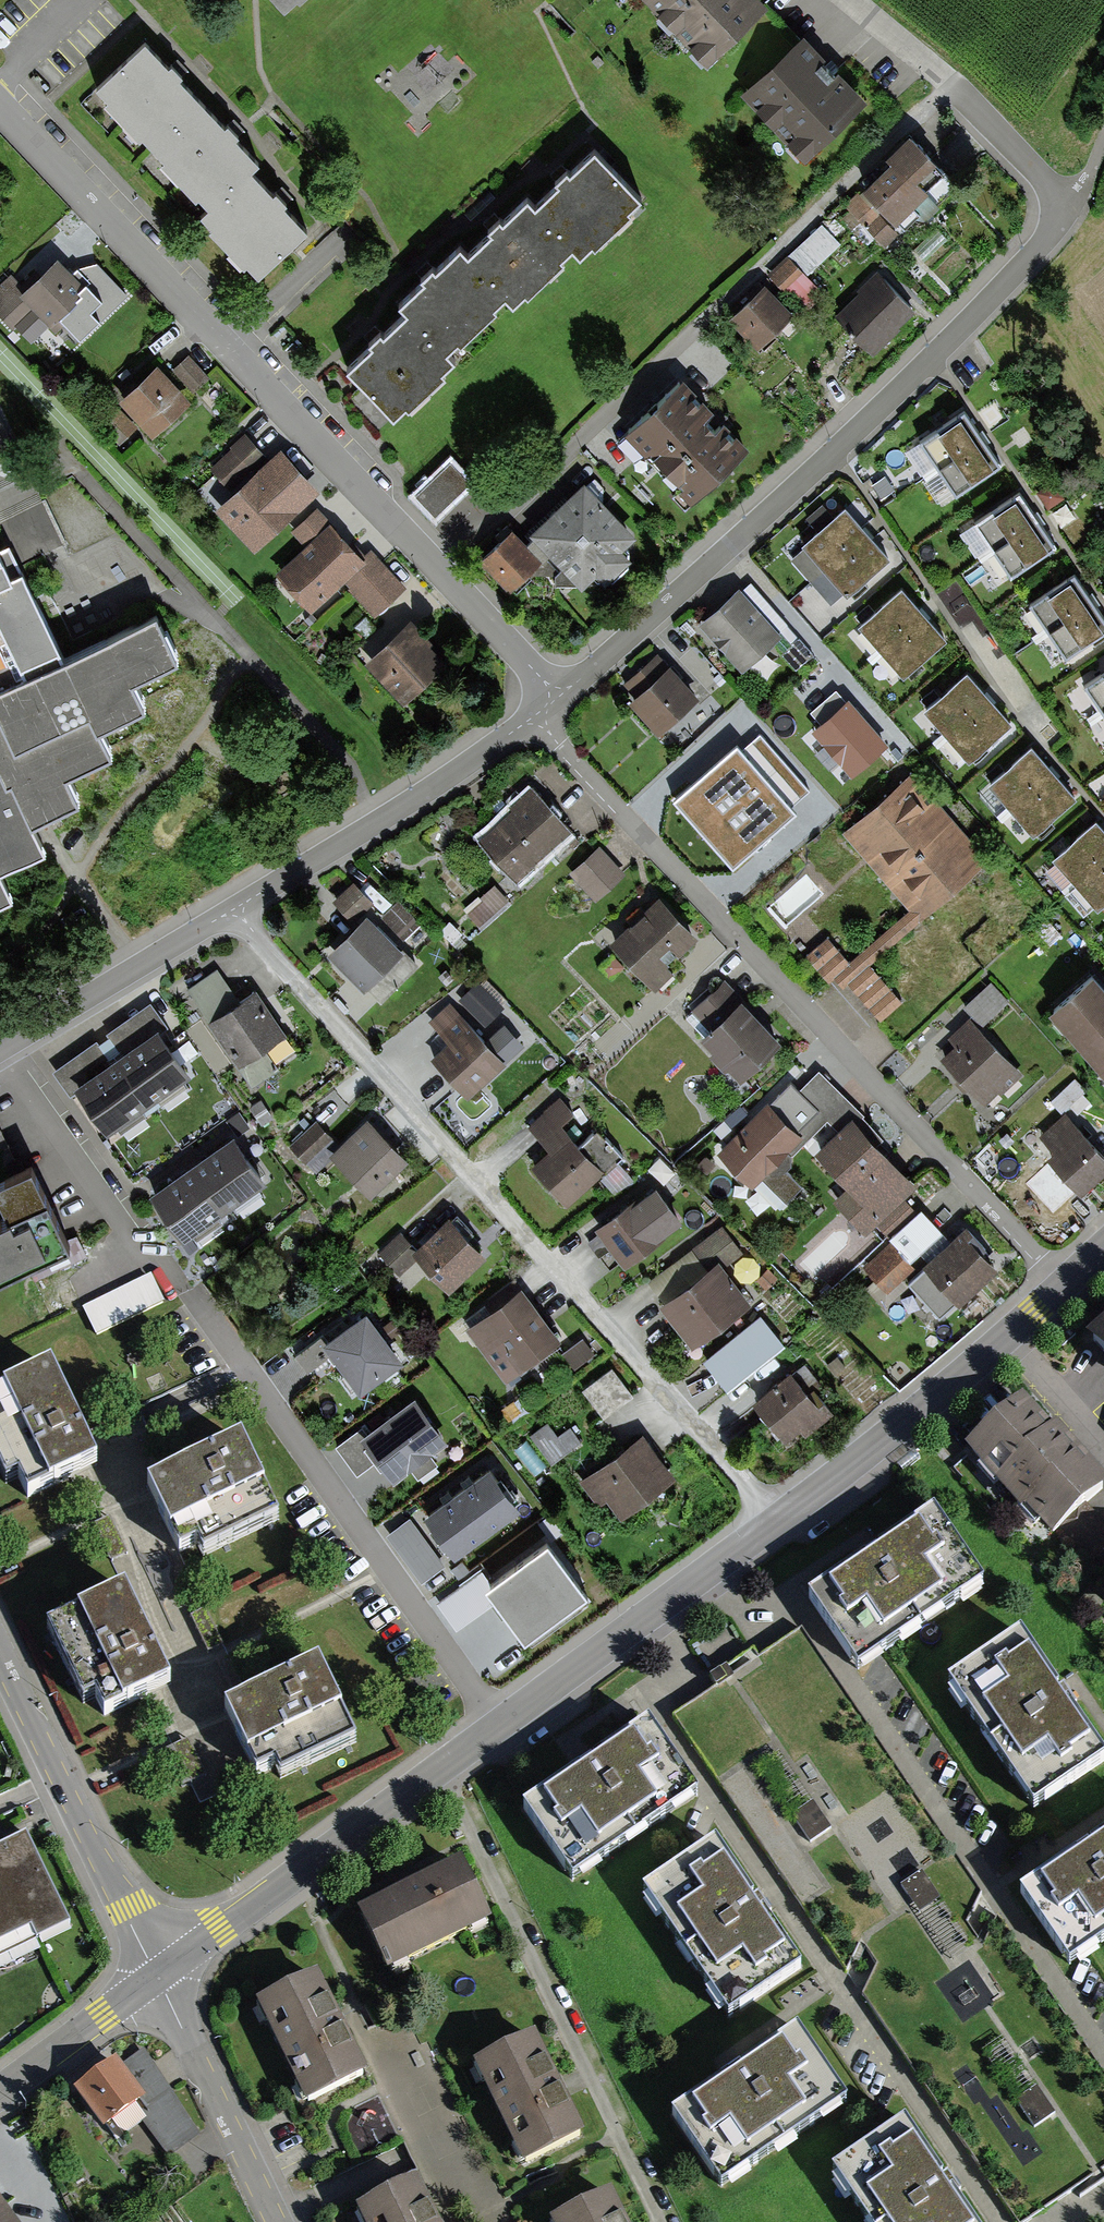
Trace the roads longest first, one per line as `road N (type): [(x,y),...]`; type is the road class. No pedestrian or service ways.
road 1 (residential): [(233,909),(778,1519)]
road 2 (residential): [(557,695),(0,99)]
road 3 (residential): [(1066,1286),(535,715)]
road 4 (tertiary): [(778,1519),(155,1975)]
road 5 (residential): [(1056,203),(1052,237),(811,474),(557,695)]
road 6 (tertiary): [(1066,1286),(778,1519)]
road 7 (residential): [(535,715),(233,909)]
road 8 (residential): [(0,1659),(155,1975)]
road 9 (residential): [(1056,203),(1046,178),(952,81),(853,0)]
road 10 (residential): [(155,1975),(282,2221)]
road 11 (residential): [(233,909),(0,1050)]
road 12 (tertiary): [(155,1975),(0,2092)]

